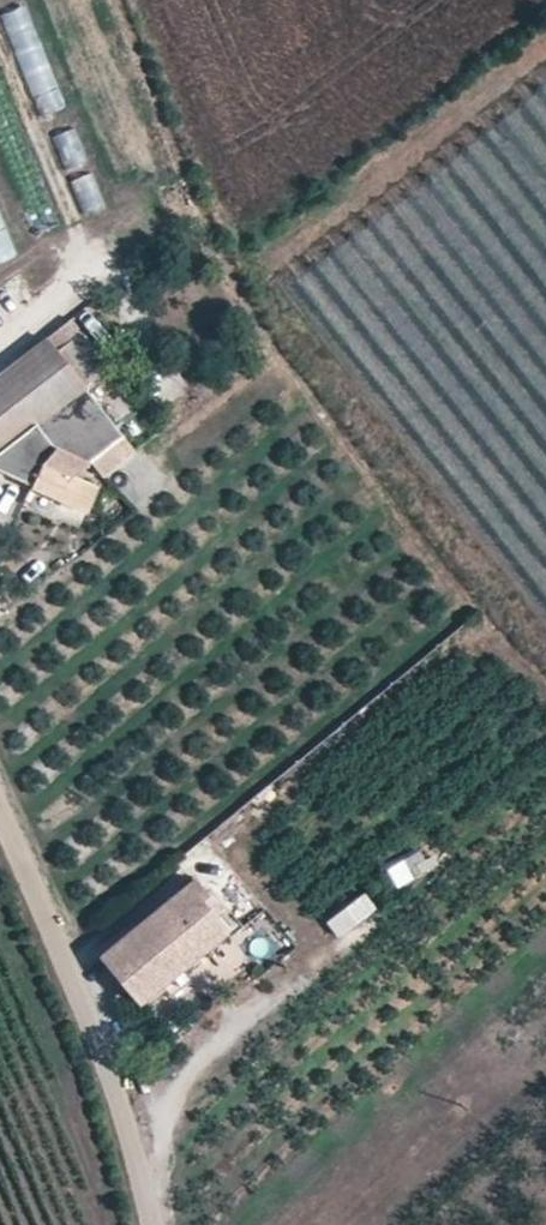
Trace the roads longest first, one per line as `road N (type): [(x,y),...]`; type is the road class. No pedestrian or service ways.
road 1 (unclassified): [(0,823),(77,999),(149,1224)]

